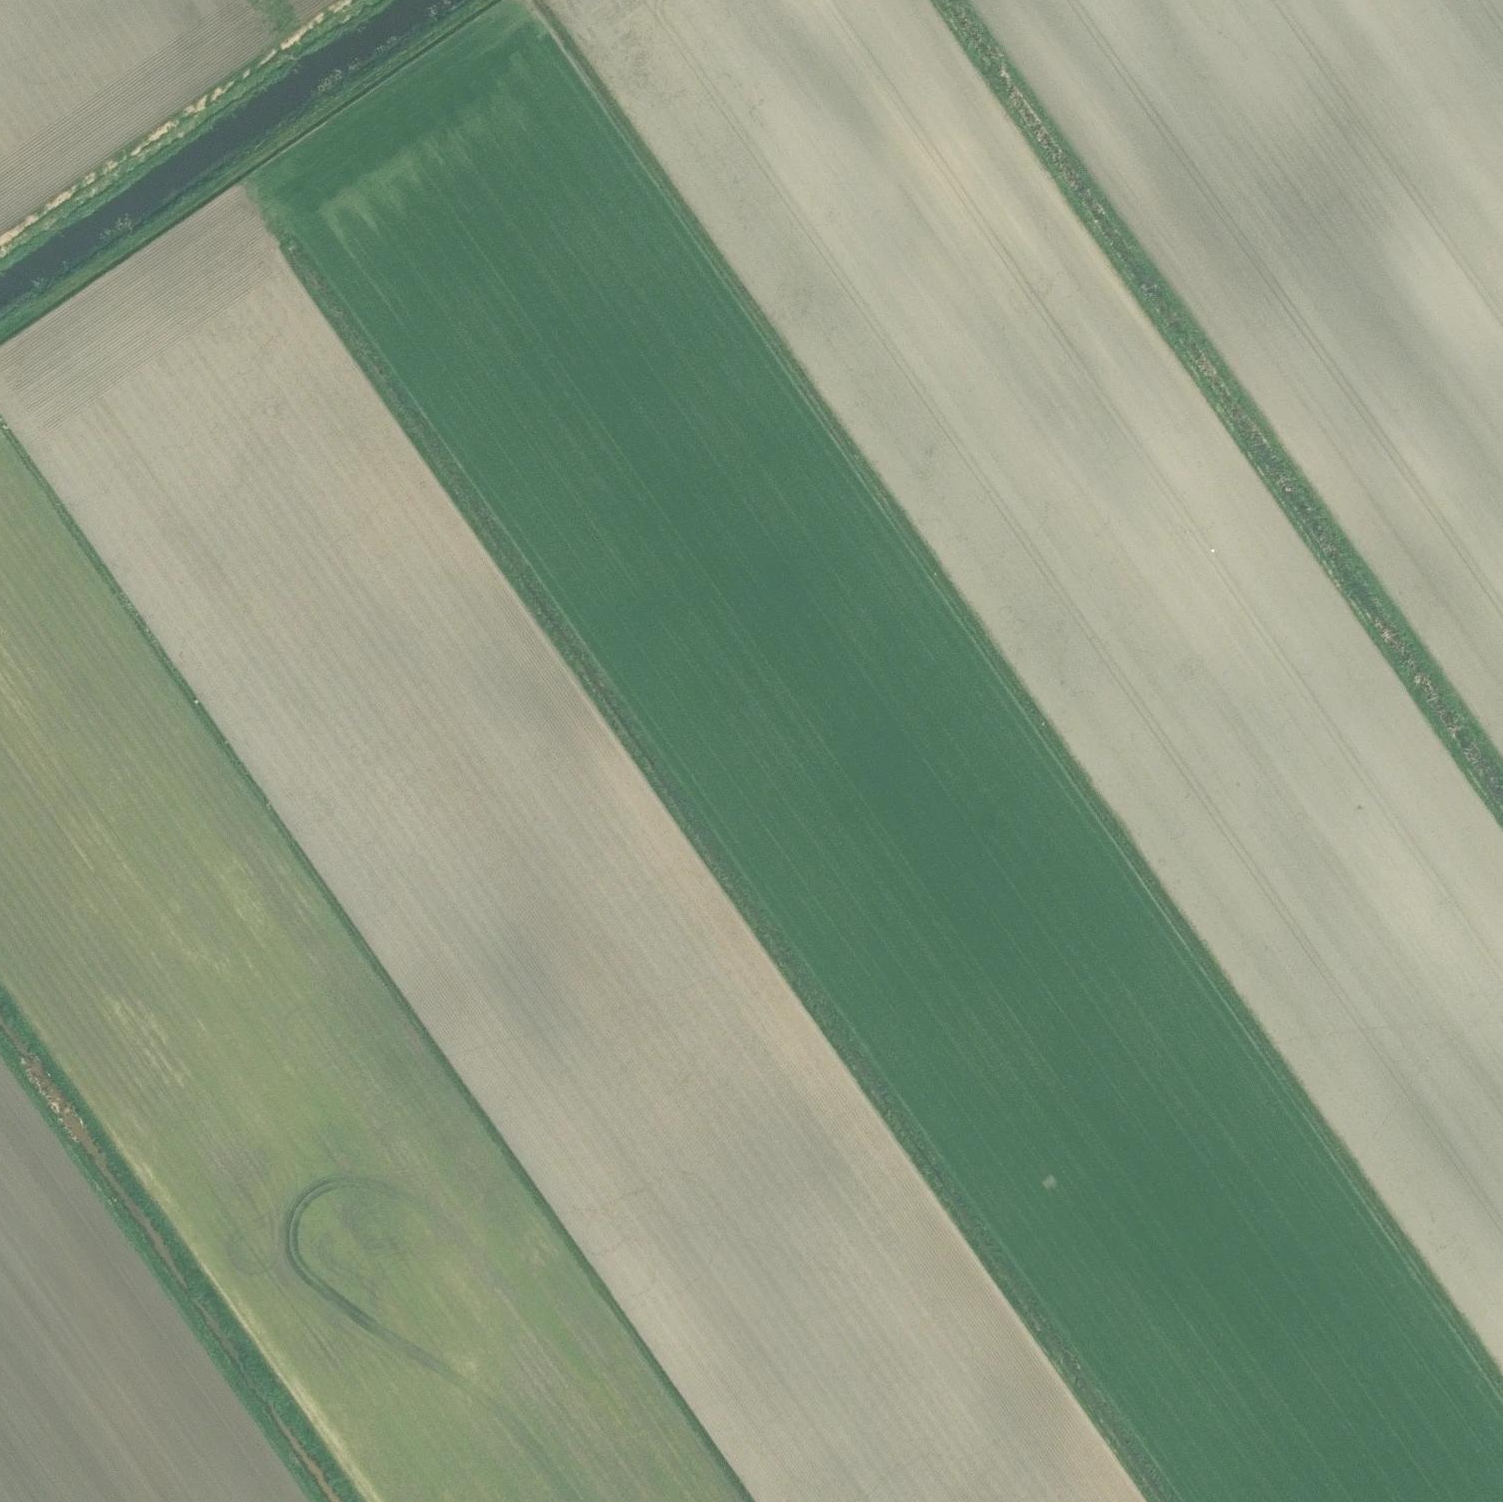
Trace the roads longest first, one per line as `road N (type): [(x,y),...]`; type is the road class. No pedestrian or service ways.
road 1 (track): [(0,228),(330,0)]

